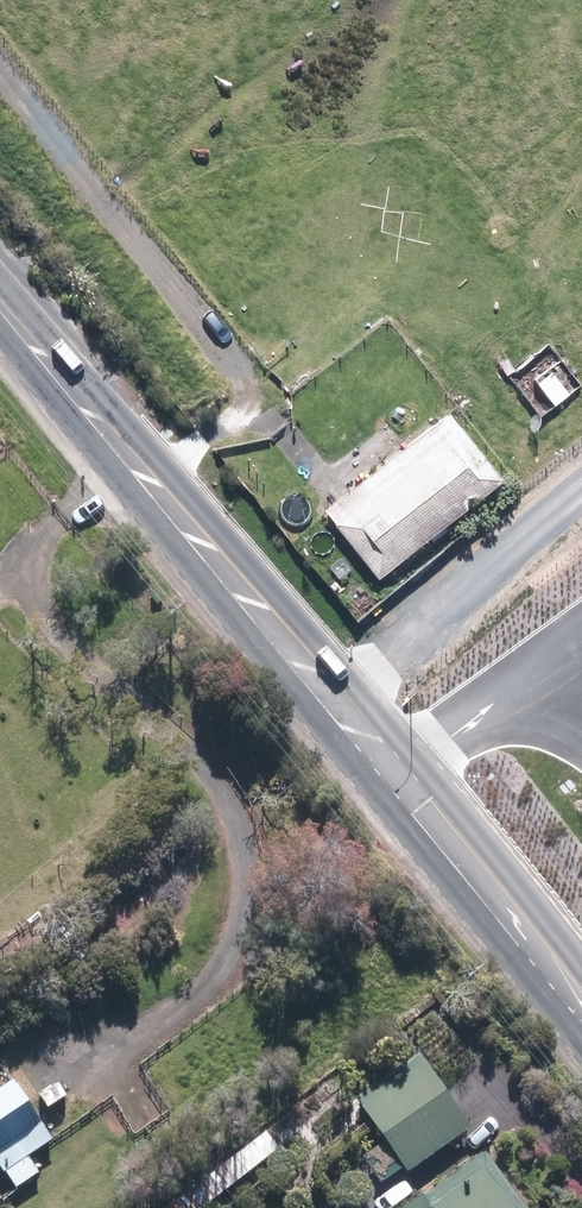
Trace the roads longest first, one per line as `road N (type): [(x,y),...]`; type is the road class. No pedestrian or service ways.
road 1 (secondary): [(581,1024),(0,310)]
road 2 (track): [(48,1087),(204,982),(231,938),(244,869),(232,808),(195,754),(42,609),(37,571),(46,534),(127,464)]
road 3 (track): [(581,1204),(503,1102)]

